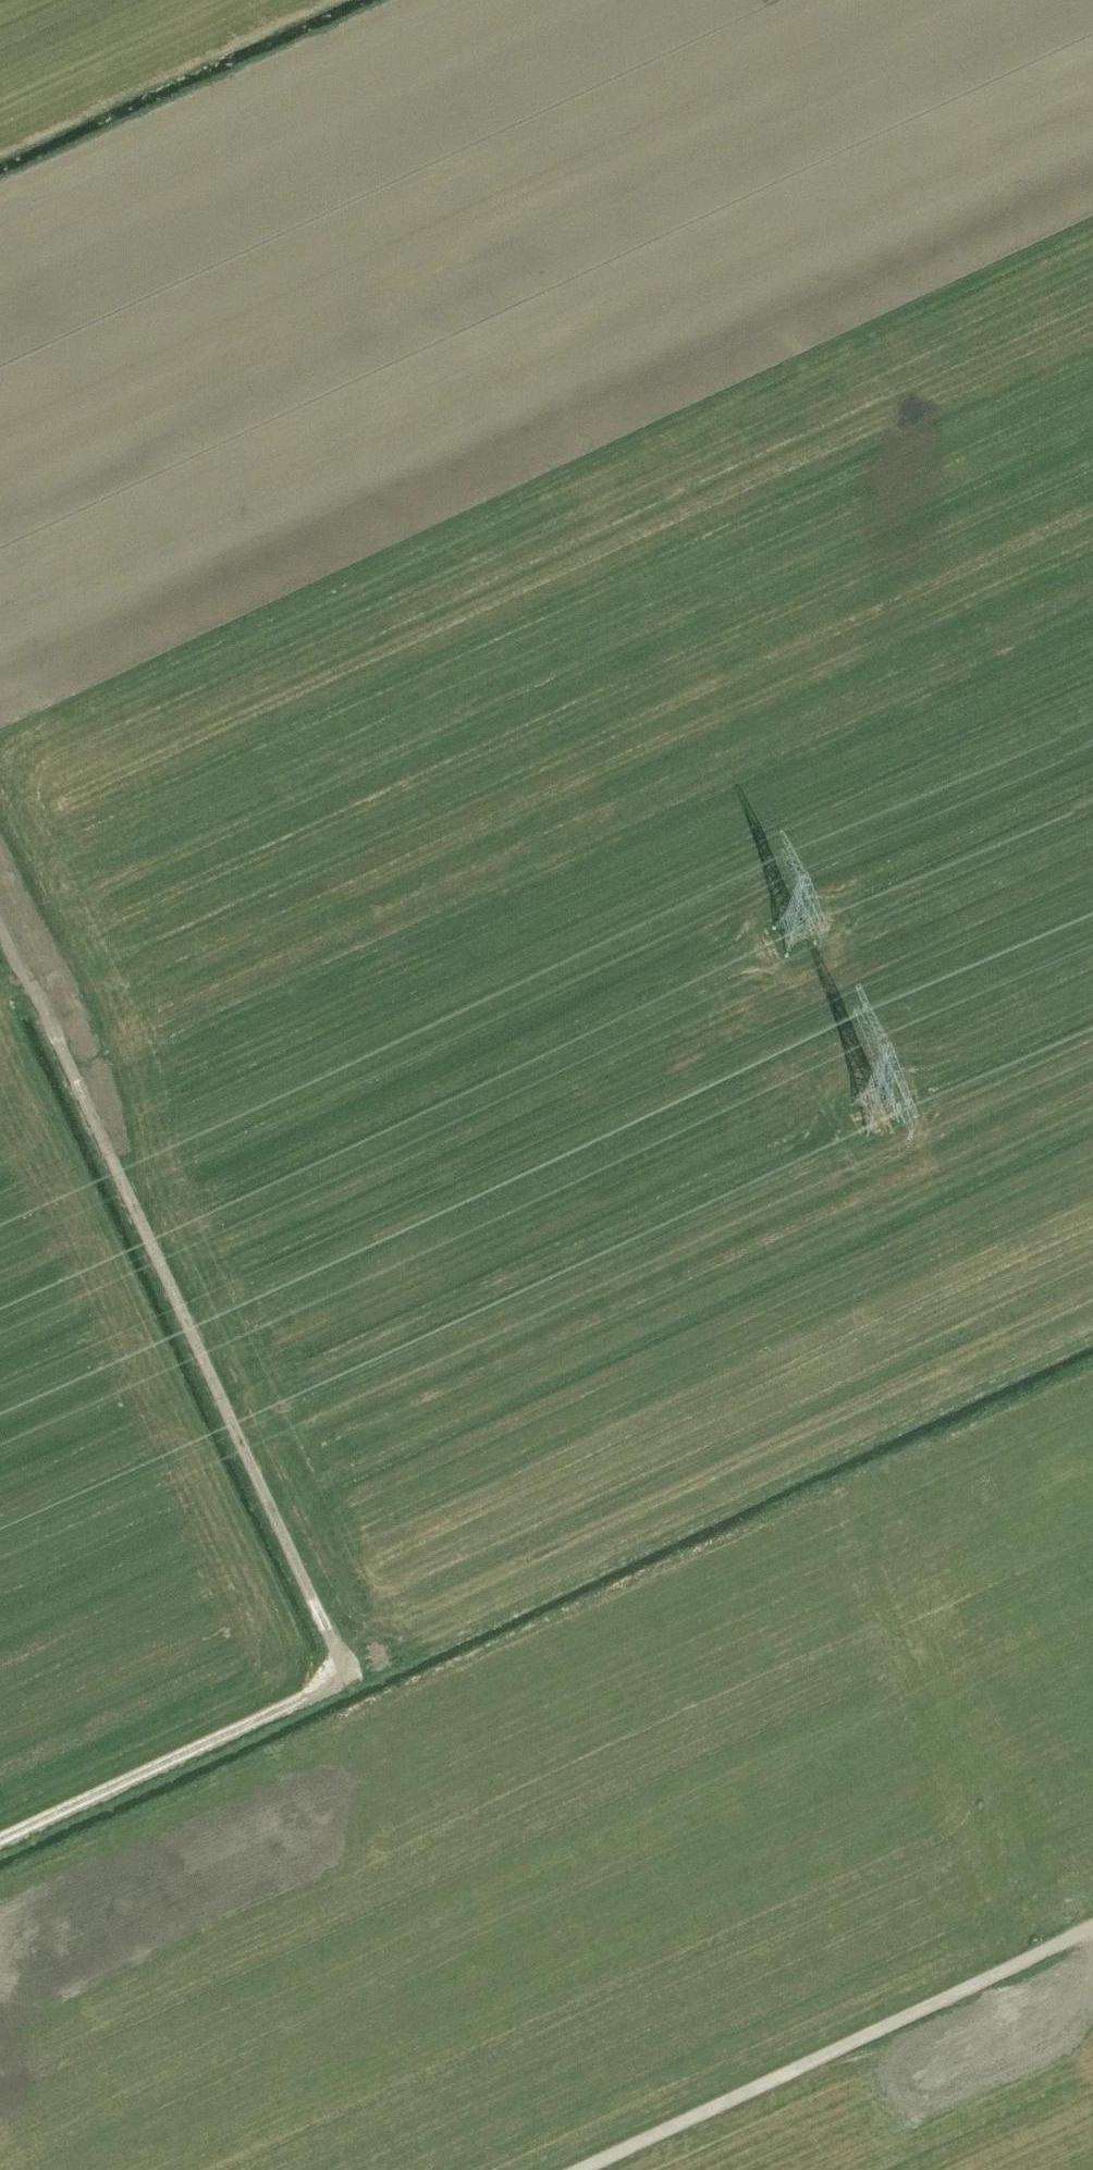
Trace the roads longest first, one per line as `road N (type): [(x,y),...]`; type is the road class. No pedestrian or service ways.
road 1 (track): [(0,930),(55,1029),(348,1660),(332,1688),(0,1843)]
road 2 (track): [(1092,1928),(576,2169)]

